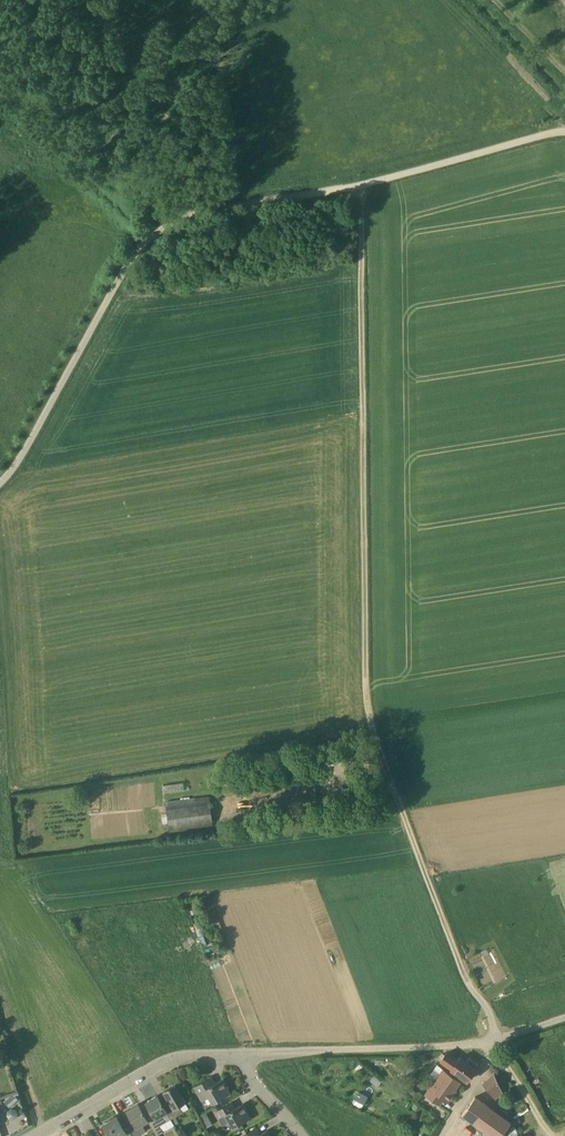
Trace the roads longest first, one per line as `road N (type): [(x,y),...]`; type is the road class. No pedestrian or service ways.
road 1 (track): [(491,1045),(371,726),(356,186)]
road 2 (unclassified): [(0,480),(150,236),(177,219),(356,186)]
road 3 (residential): [(244,1056),(491,1045)]
road 4 (residential): [(40,1135),(162,1063),(189,1054),(244,1056)]
road 5 (unclassified): [(564,133),(356,186)]
road 6 (track): [(461,0),(564,110)]

